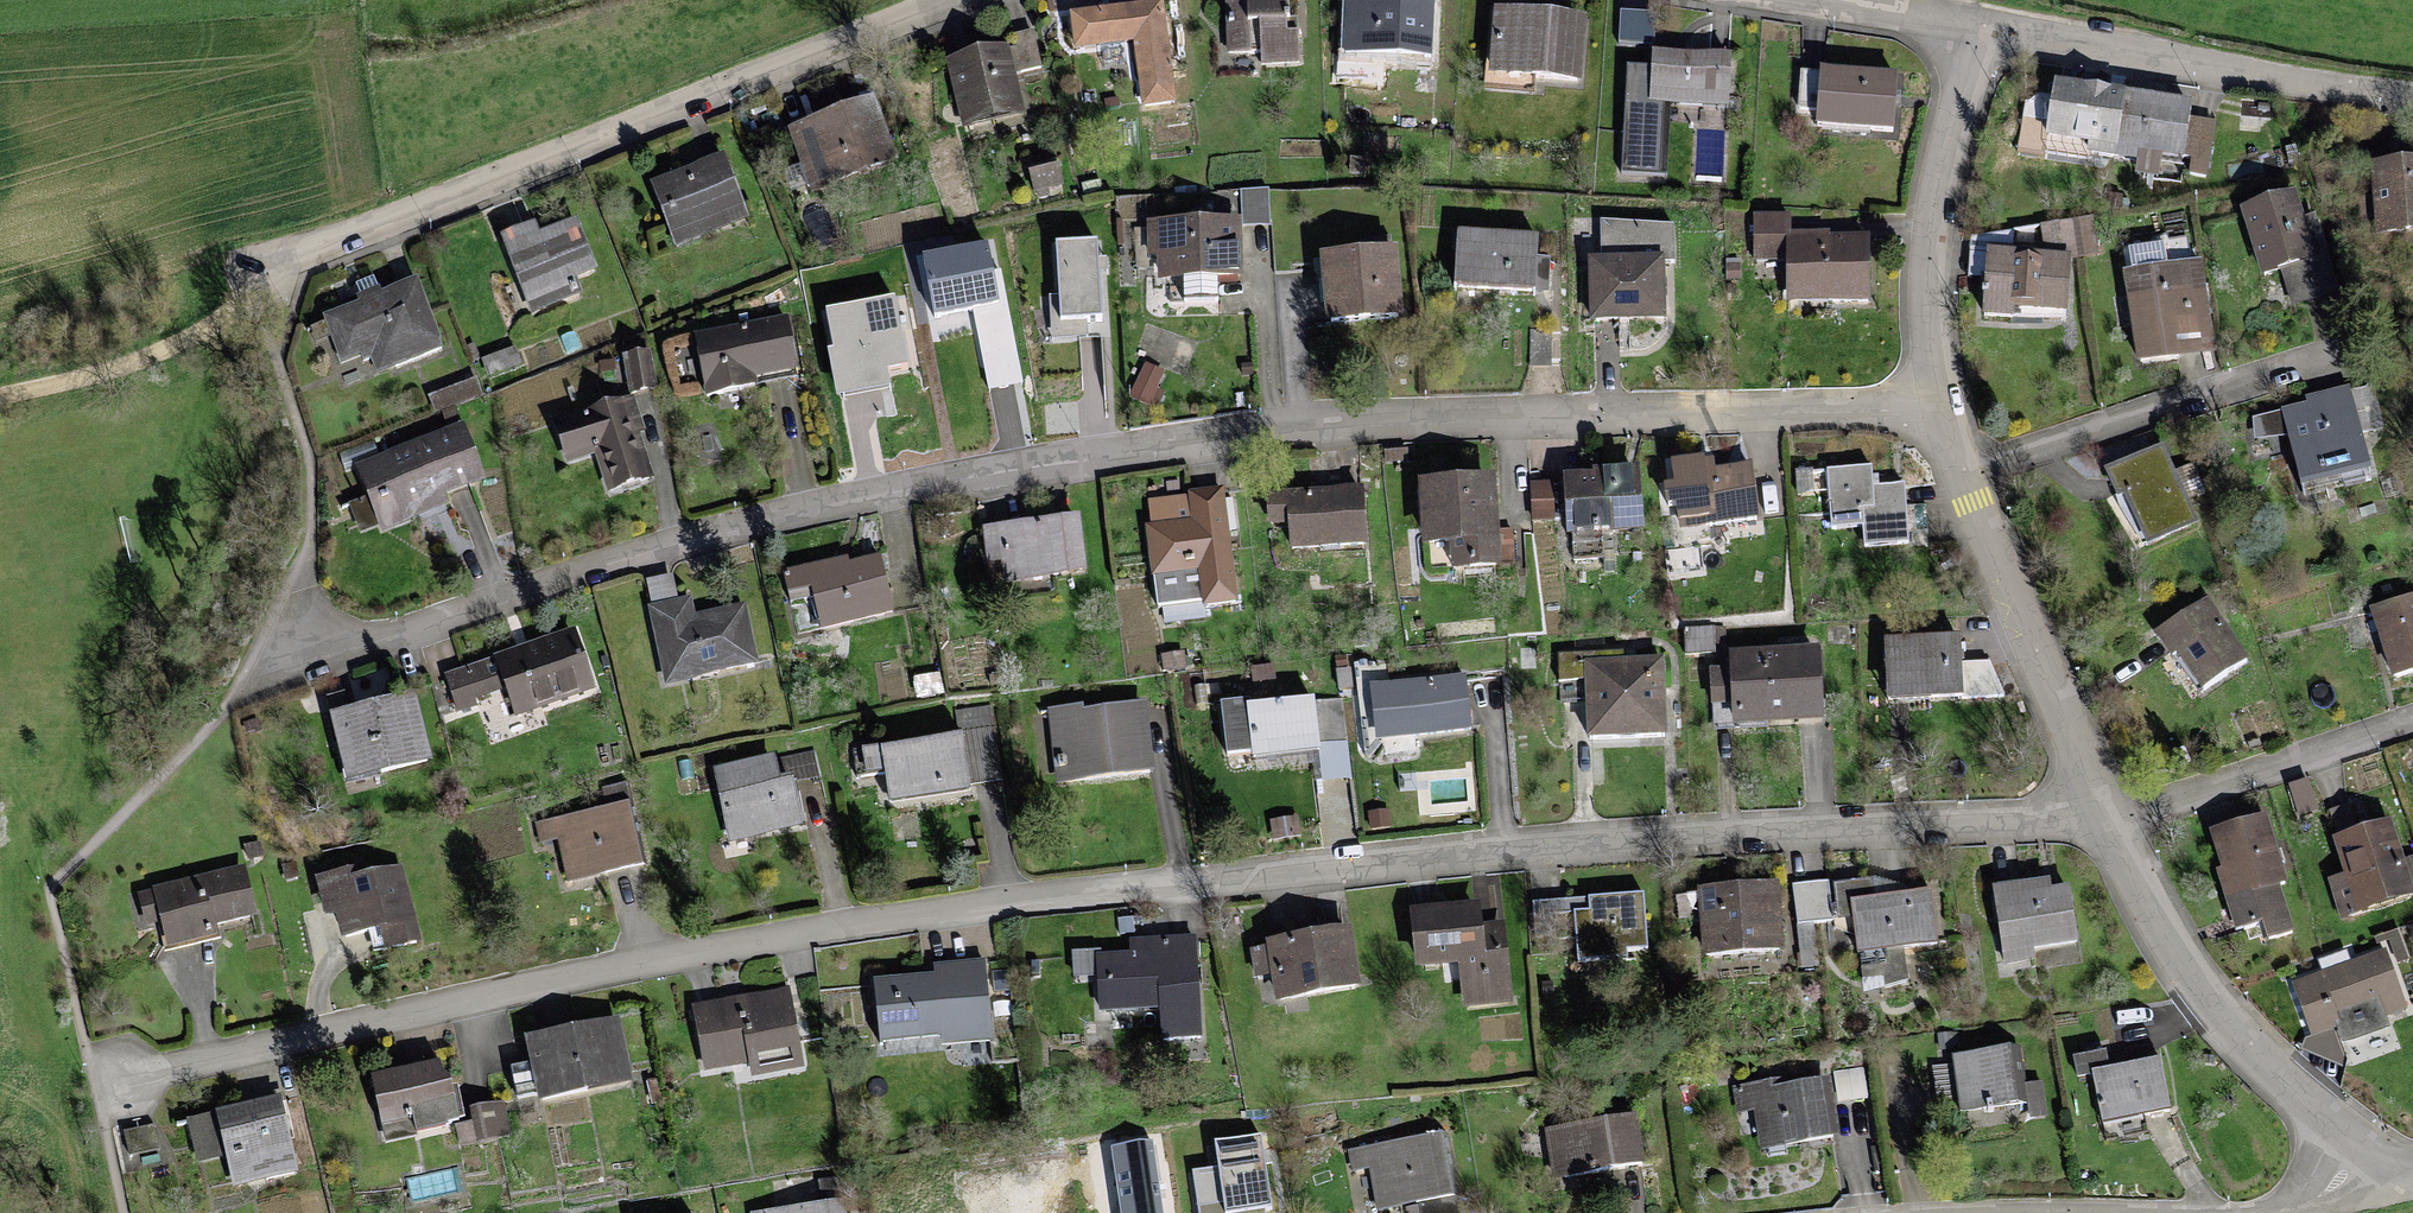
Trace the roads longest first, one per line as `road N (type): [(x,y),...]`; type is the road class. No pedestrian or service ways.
road 1 (residential): [(95,1079),(648,958),(896,914),(1536,844),(2109,818)]
road 2 (residential): [(280,643),(336,645),(808,504),(1060,457),(1373,419),(1940,410)]
road 3 (residential): [(947,0),(263,272)]
road 4 (residential): [(2412,96),(1978,24)]
road 5 (residential): [(2109,818),(2155,922),(2200,995),(2250,1050),(2367,1146)]
road 6 (residential): [(2338,351),(1962,471)]
road 7 (residential): [(1978,24),(1931,211),(1931,384),(1940,410)]
road 8 (residential): [(1962,471),(2010,603),(2109,818)]
road 9 (residential): [(2109,818),(2412,715)]
road 10 (track): [(0,395),(204,332),(263,272)]
road 11 (residential): [(1978,24),(1824,0)]
road 12 (residential): [(2255,1212),(2315,1196),(2367,1146)]

